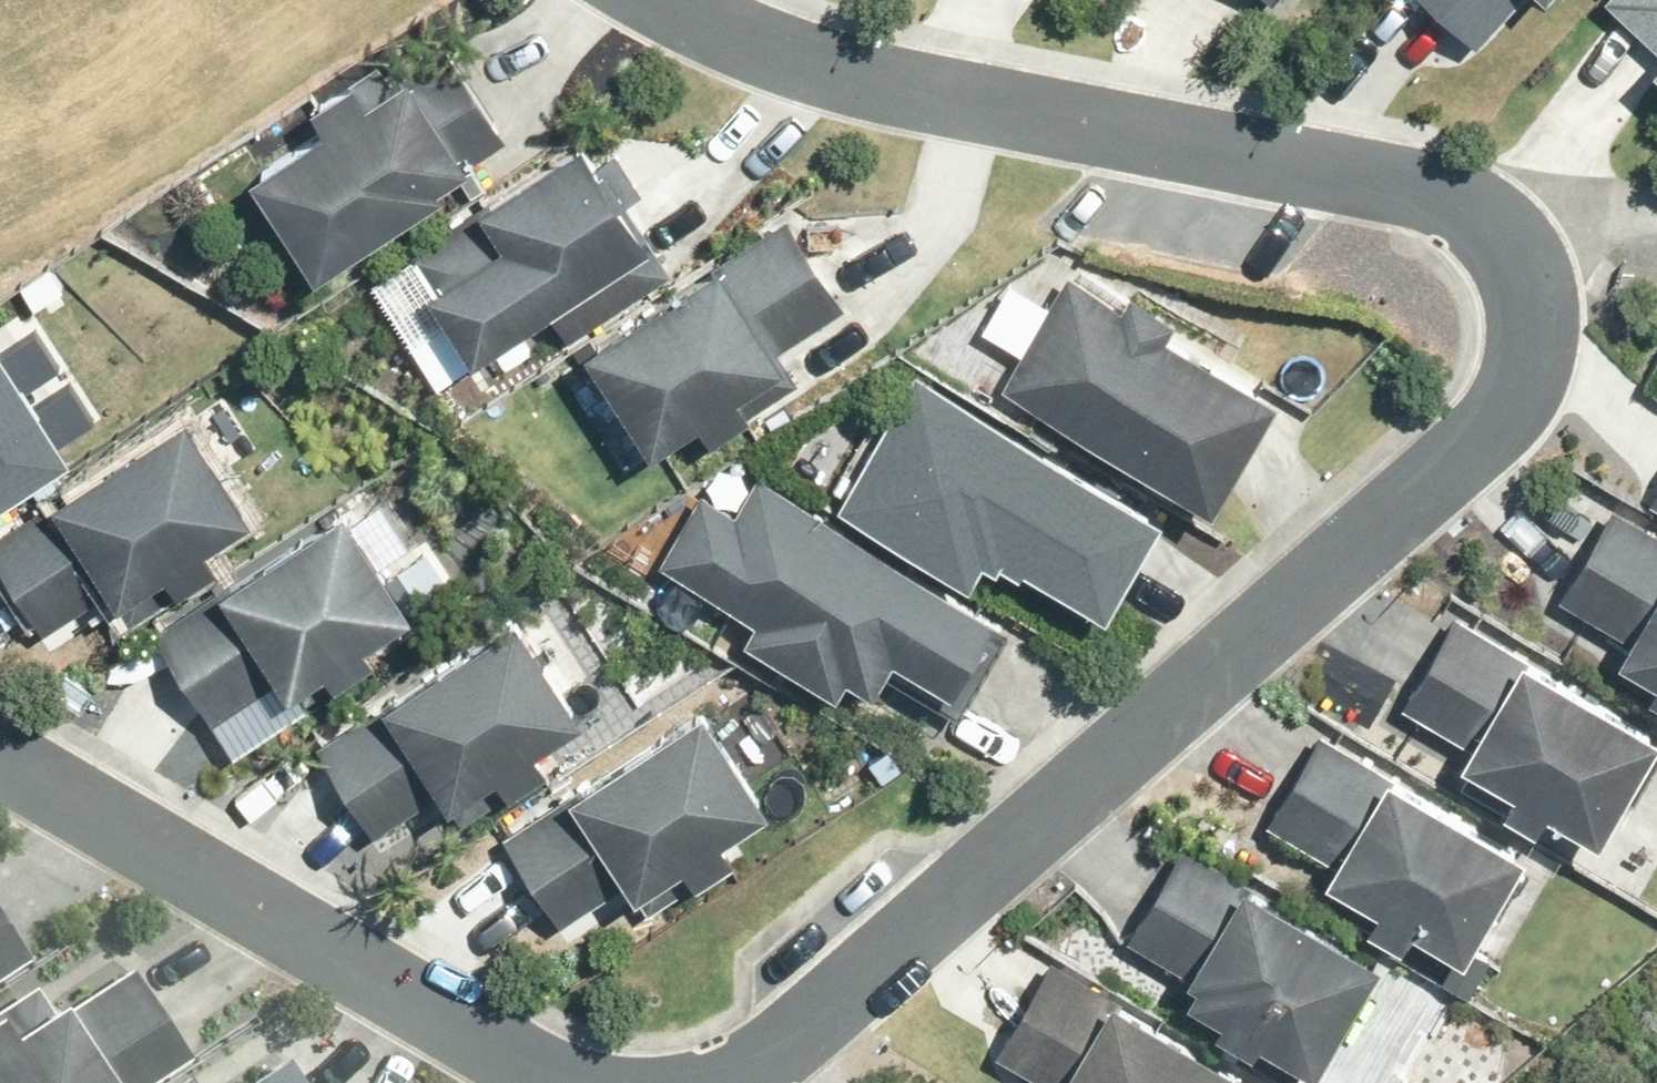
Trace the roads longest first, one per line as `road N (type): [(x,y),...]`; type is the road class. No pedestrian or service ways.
road 1 (residential): [(705,1082),(747,1069),(835,1007),(1460,458),(1507,409),(1539,304),(1528,261),(1497,220),(1462,197),(938,98),(795,62),(666,0)]
road 2 (residential): [(0,755),(479,1037),(579,1082)]

